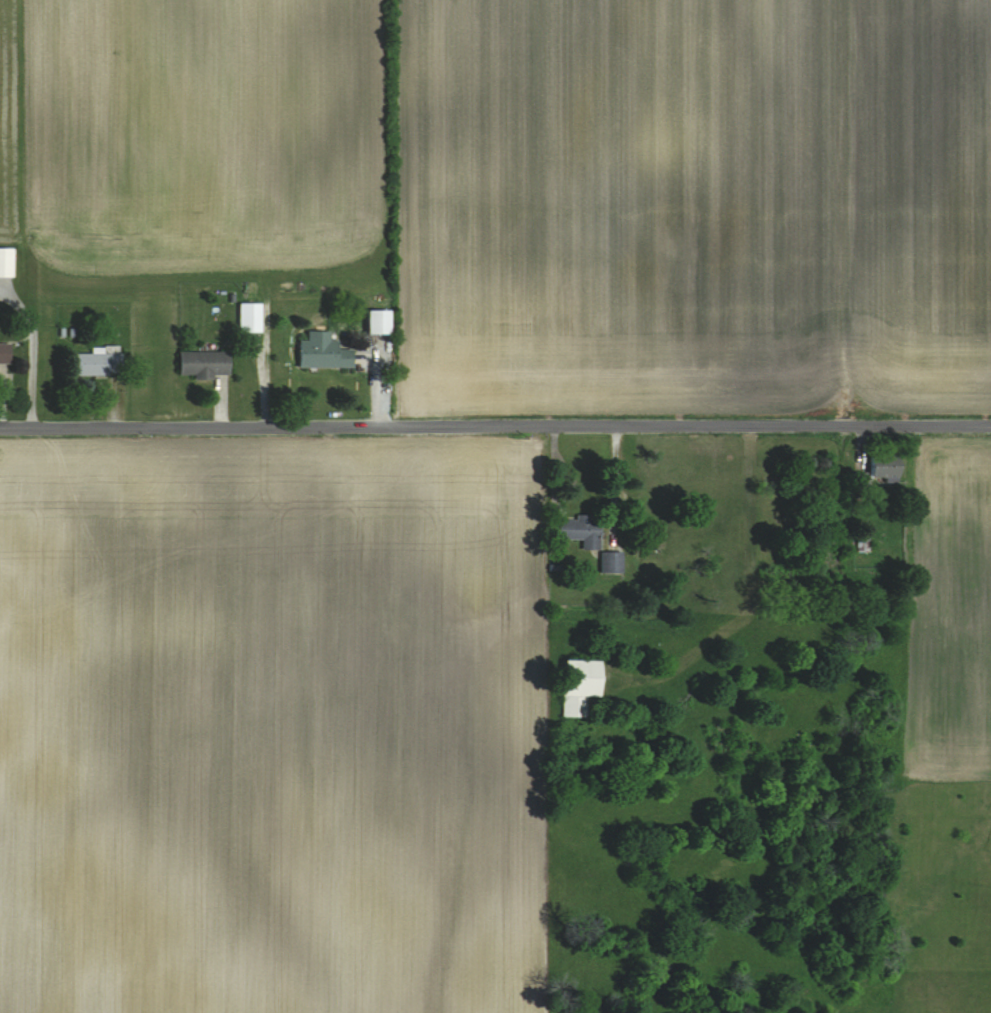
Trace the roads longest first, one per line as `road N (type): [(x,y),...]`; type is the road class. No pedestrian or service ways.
road 1 (residential): [(0,429),(990,427)]

